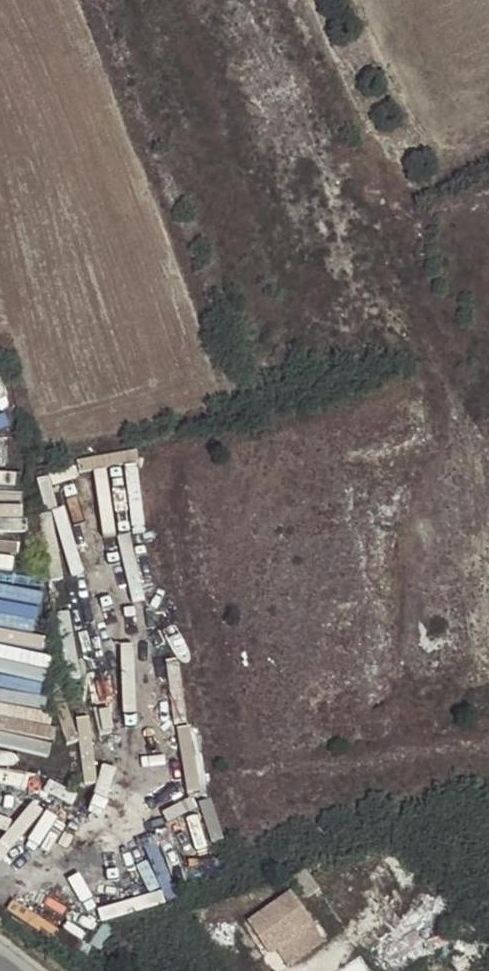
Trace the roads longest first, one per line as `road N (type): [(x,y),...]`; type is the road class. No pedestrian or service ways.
road 1 (track): [(488,143),(415,174),(392,168),(375,149),(308,0)]
road 2 (track): [(367,0),(435,166)]

